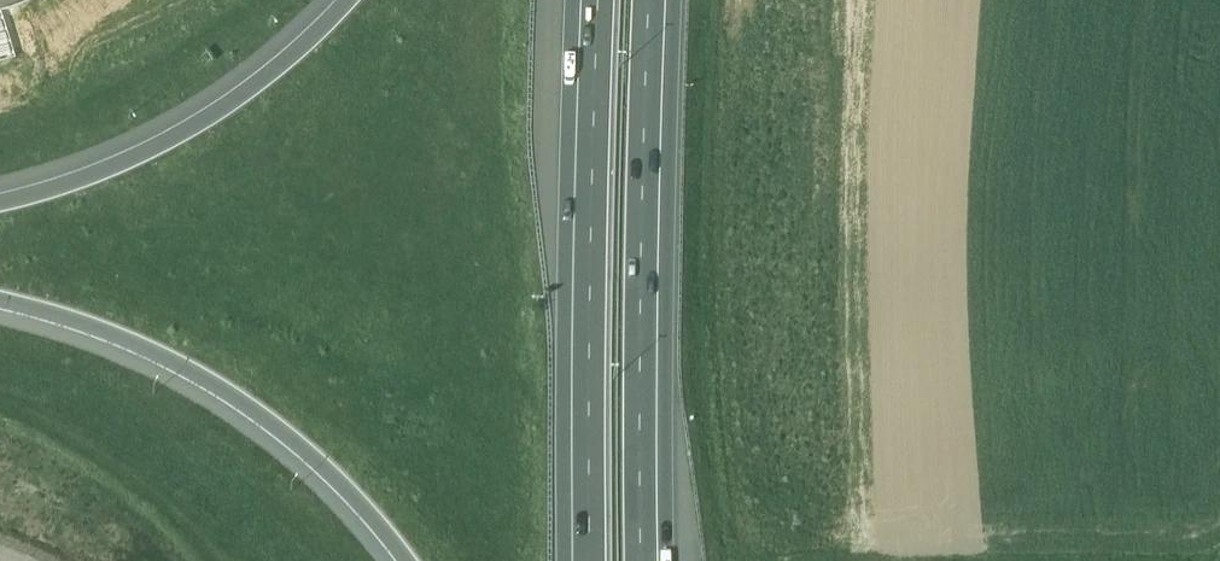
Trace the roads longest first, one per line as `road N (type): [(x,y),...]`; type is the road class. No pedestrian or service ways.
road 1 (motorway): [(650,560),(659,0)]
road 2 (motorway): [(590,0),(582,560)]
road 3 (motorway): [(0,301),(162,356),(255,409),(341,483),(405,560)]
road 4 (motorway): [(348,0),(293,54),(200,122),(103,170),(0,202)]

